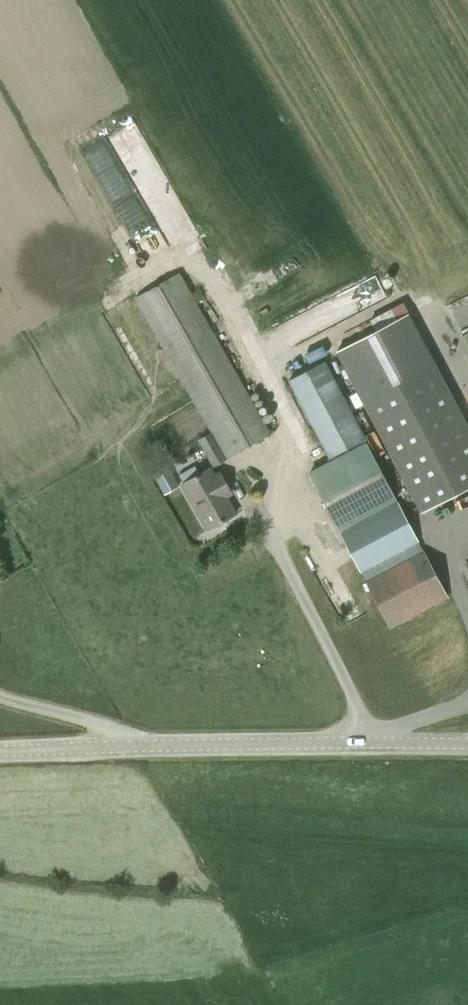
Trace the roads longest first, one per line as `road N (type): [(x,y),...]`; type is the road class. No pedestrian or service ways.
road 1 (tertiary): [(0,752),(467,749)]

